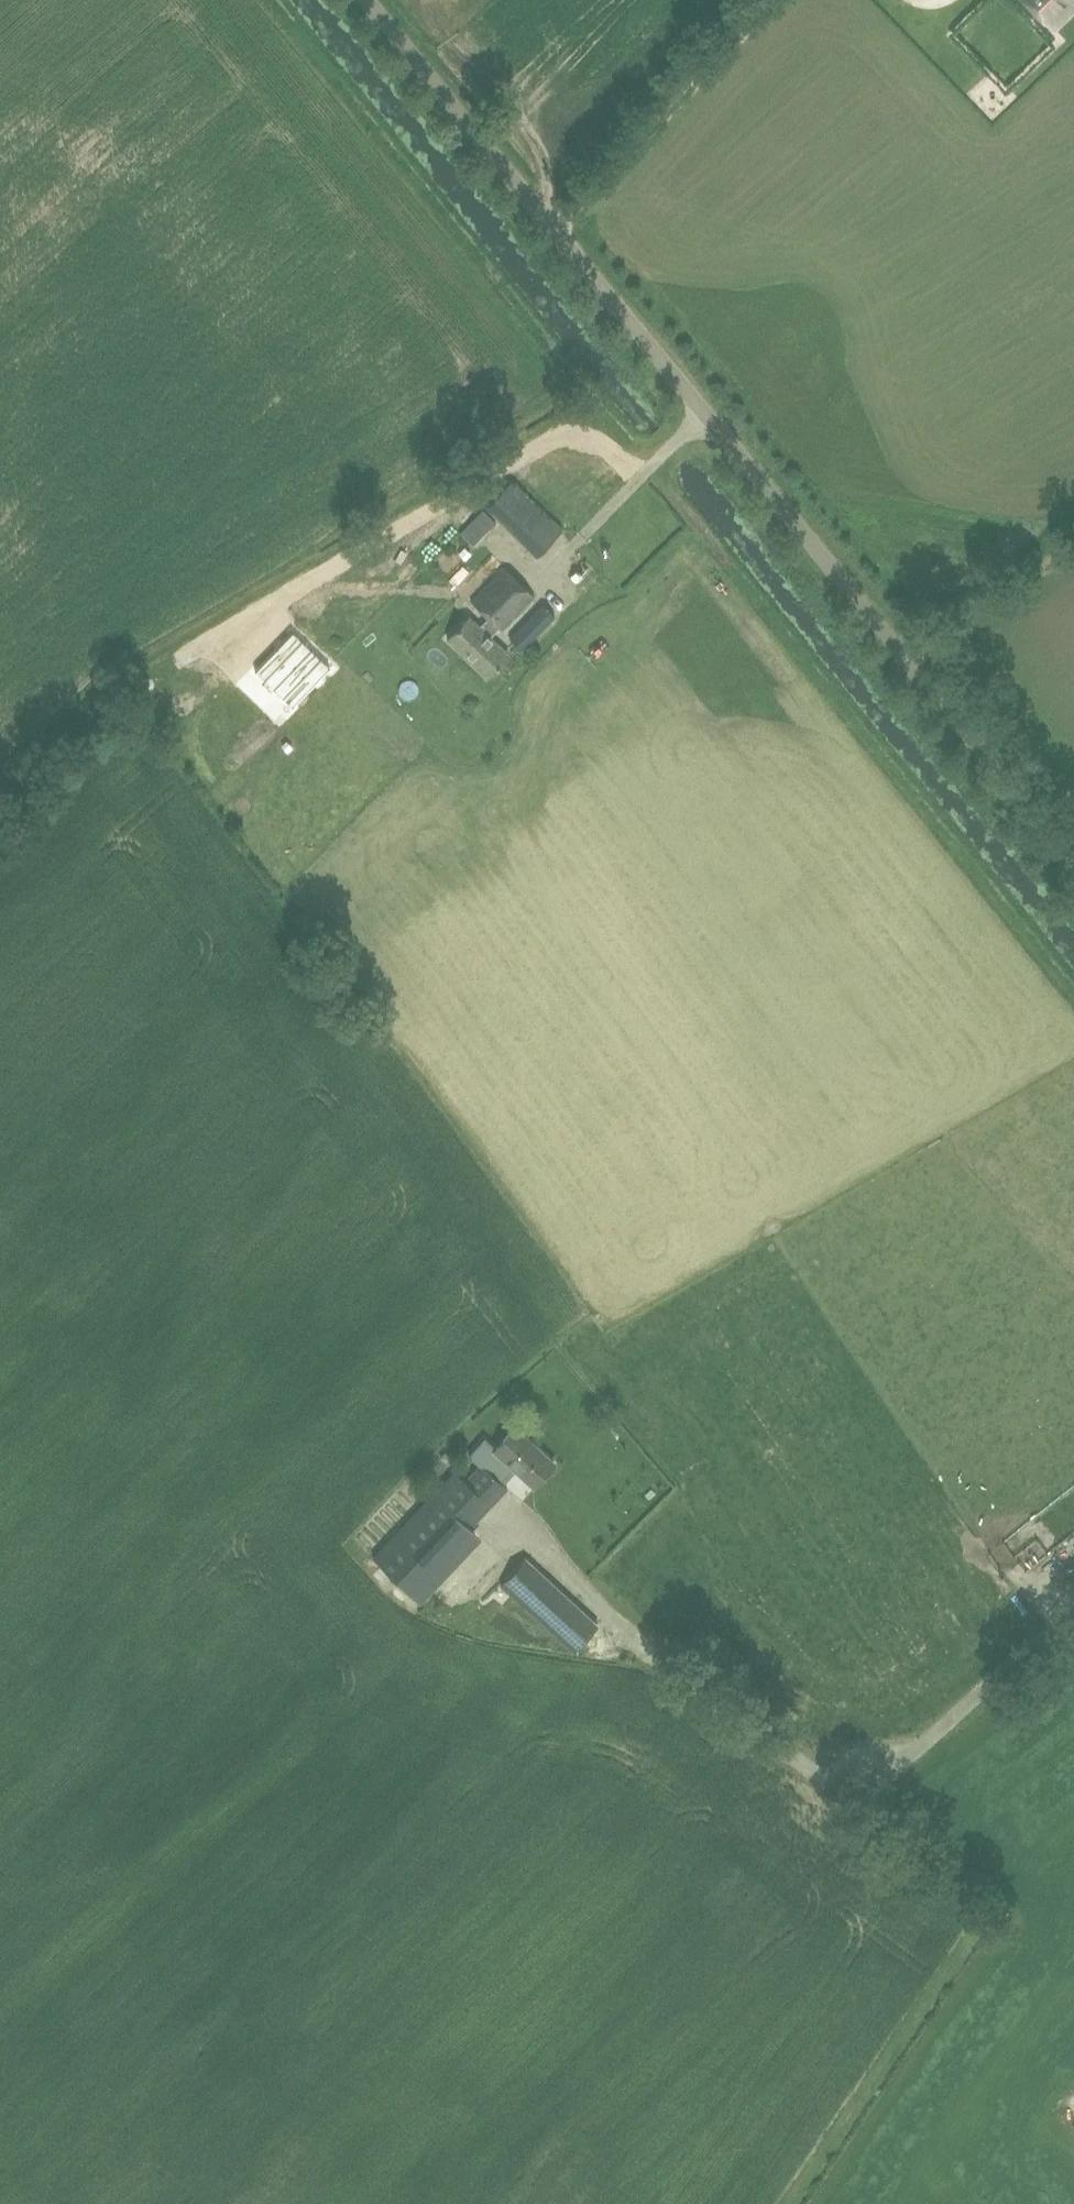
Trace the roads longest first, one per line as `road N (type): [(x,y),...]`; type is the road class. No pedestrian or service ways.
road 1 (unclassified): [(1073,864),(366,0)]
road 2 (unclassified): [(922,1747),(1073,1618)]

